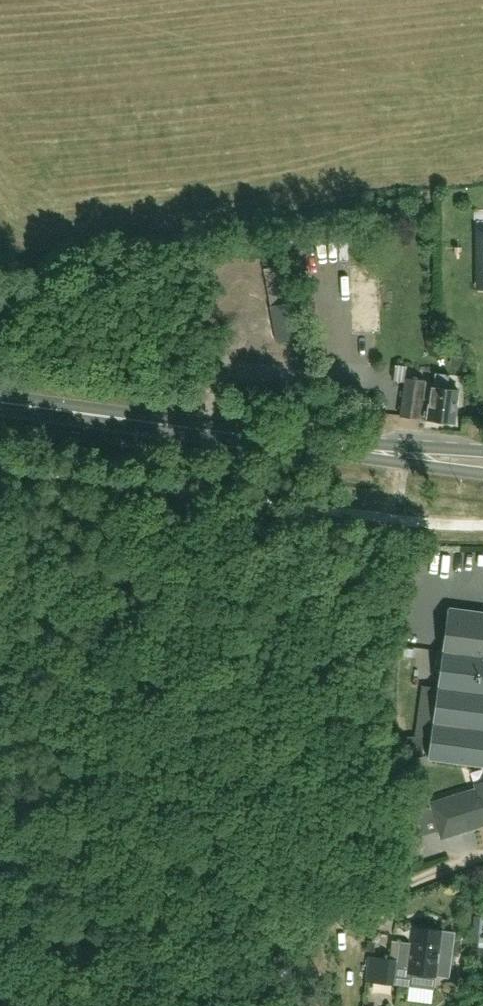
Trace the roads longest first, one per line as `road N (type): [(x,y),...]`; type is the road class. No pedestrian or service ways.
road 1 (secondary): [(482,462),(0,397)]
road 2 (track): [(94,1005),(482,856)]

